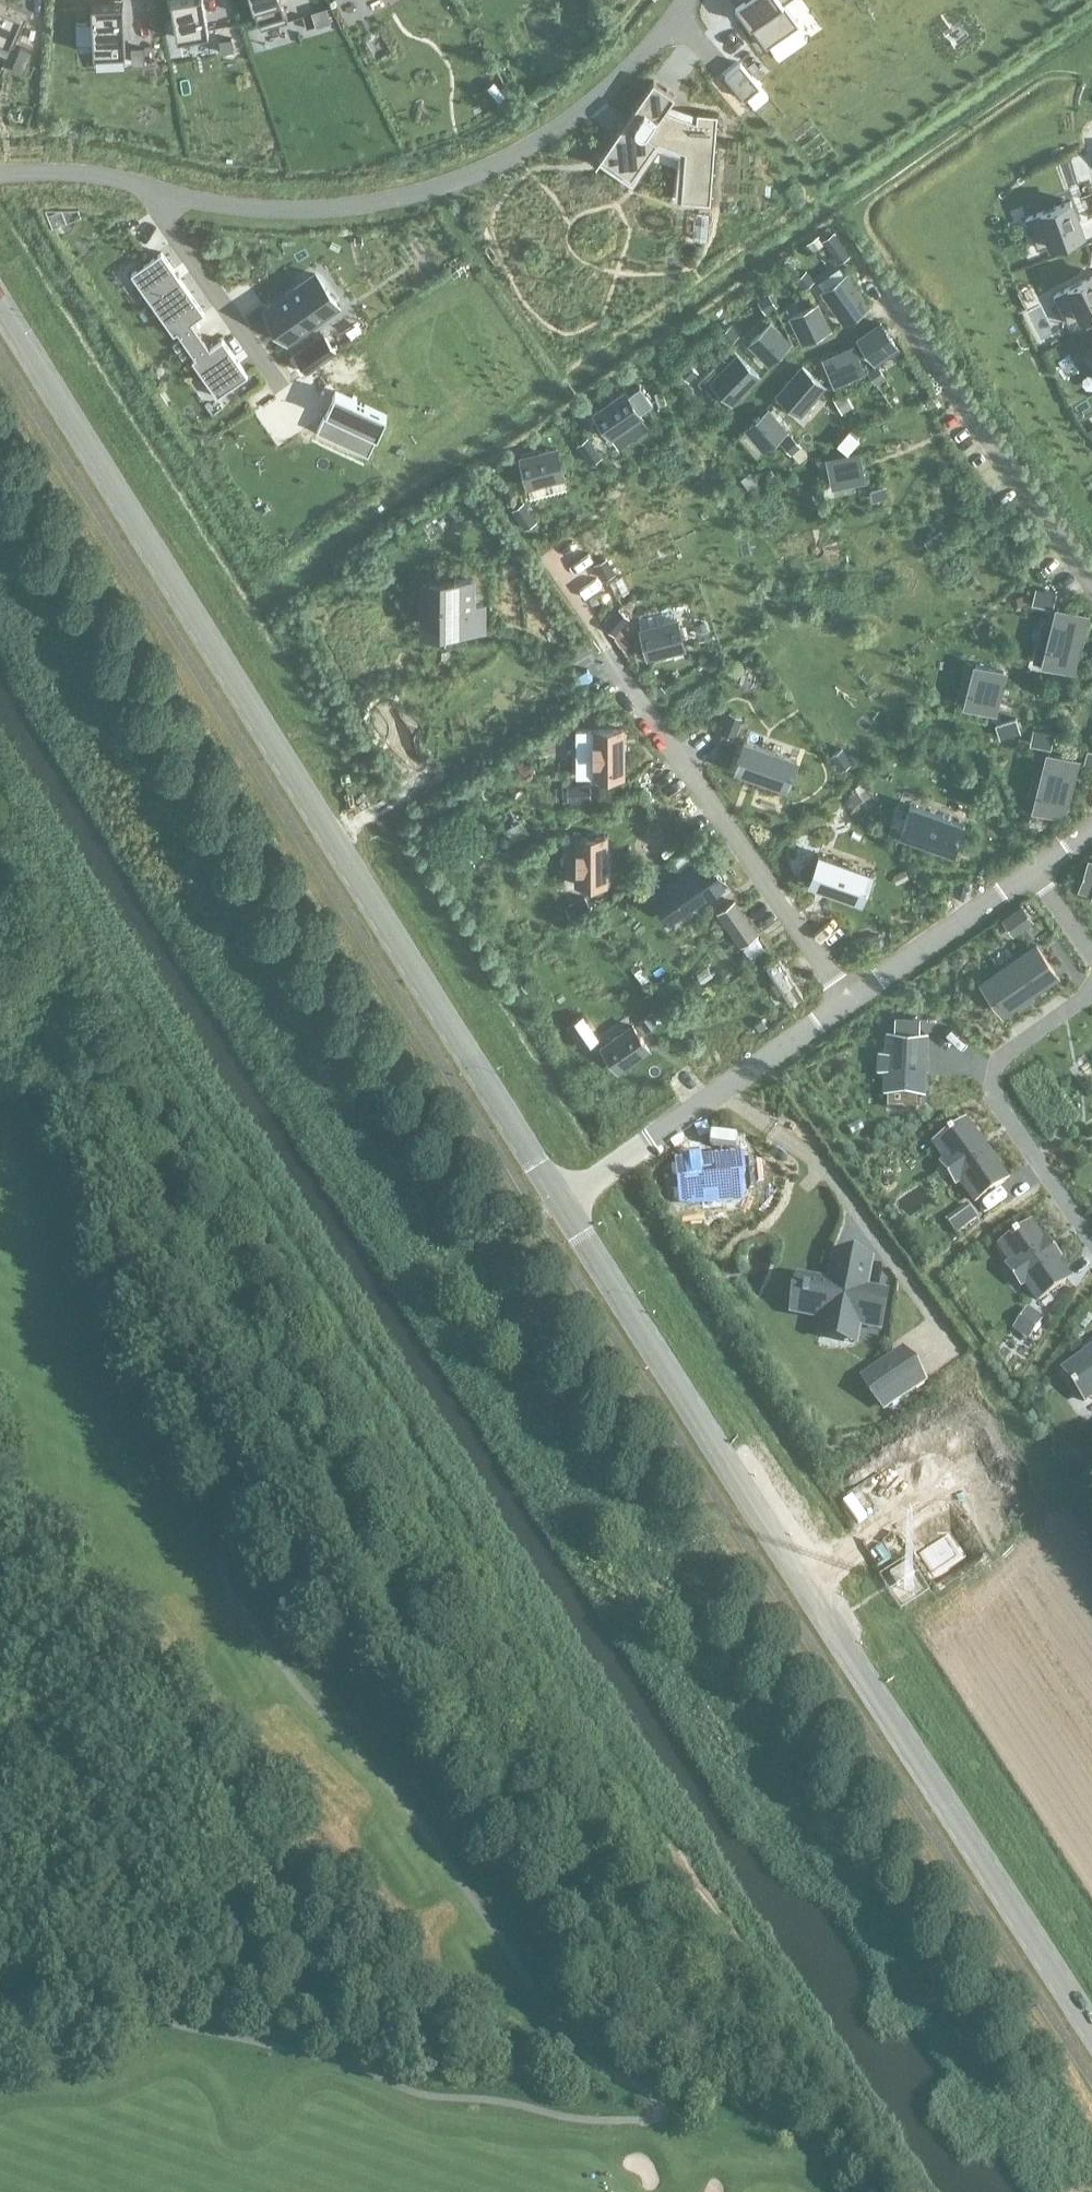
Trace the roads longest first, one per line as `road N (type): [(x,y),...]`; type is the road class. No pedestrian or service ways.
road 1 (tertiary): [(557,1195),(0,303)]
road 2 (tertiary): [(1091,2027),(769,1541),(557,1195)]
road 3 (residential): [(684,0),(625,77),(555,131),(437,185),(366,200),(266,203),(71,170),(0,171)]
road 4 (residential): [(845,1001),(585,634)]
road 5 (residential): [(1091,586),(864,257)]
road 6 (residential): [(557,1195),(845,1001)]
road 7 (residential): [(1091,987),(995,1062),(991,1092),(1091,1239)]
road 8 (residential): [(845,1001),(1035,871)]

